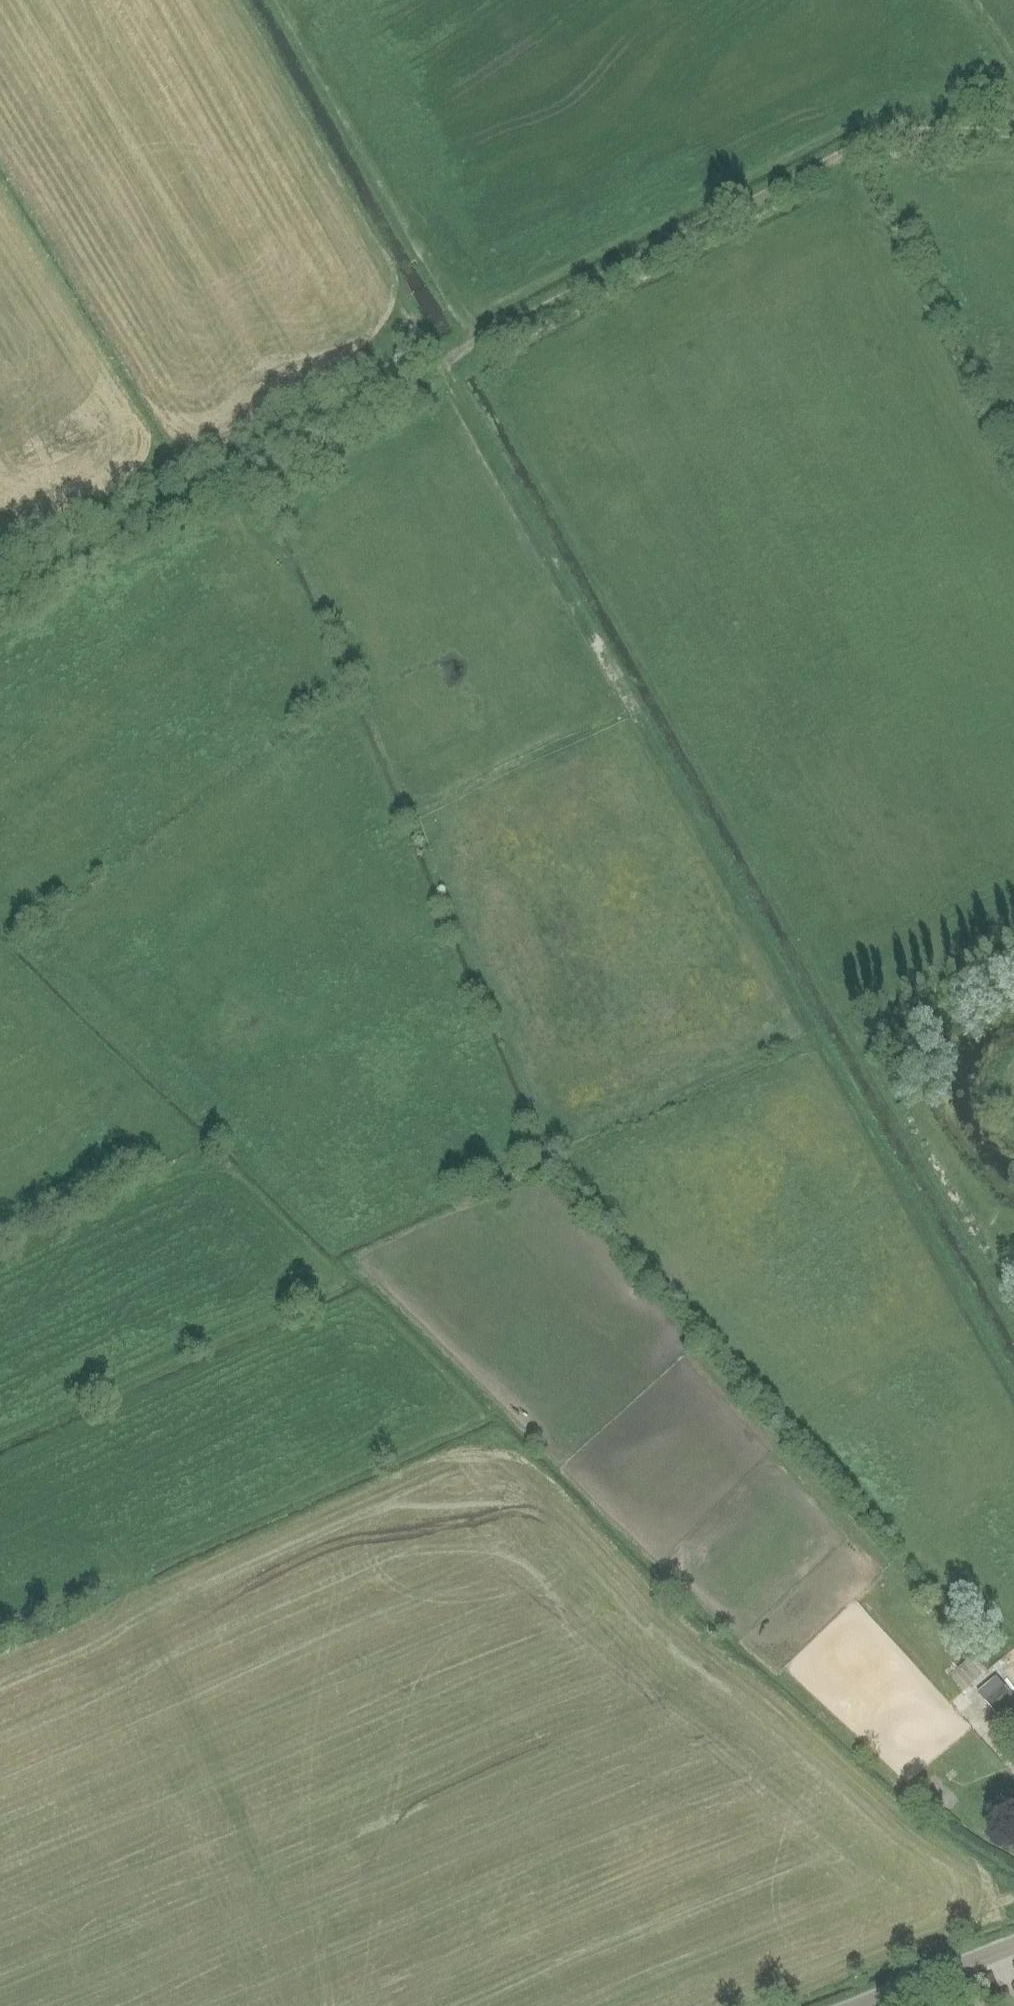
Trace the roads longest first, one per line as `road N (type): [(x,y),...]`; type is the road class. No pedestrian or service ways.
road 1 (track): [(1013,133),(875,134),(475,347)]
road 2 (track): [(475,347),(201,492)]
road 3 (tertiary): [(861,2005),(1013,1945)]

